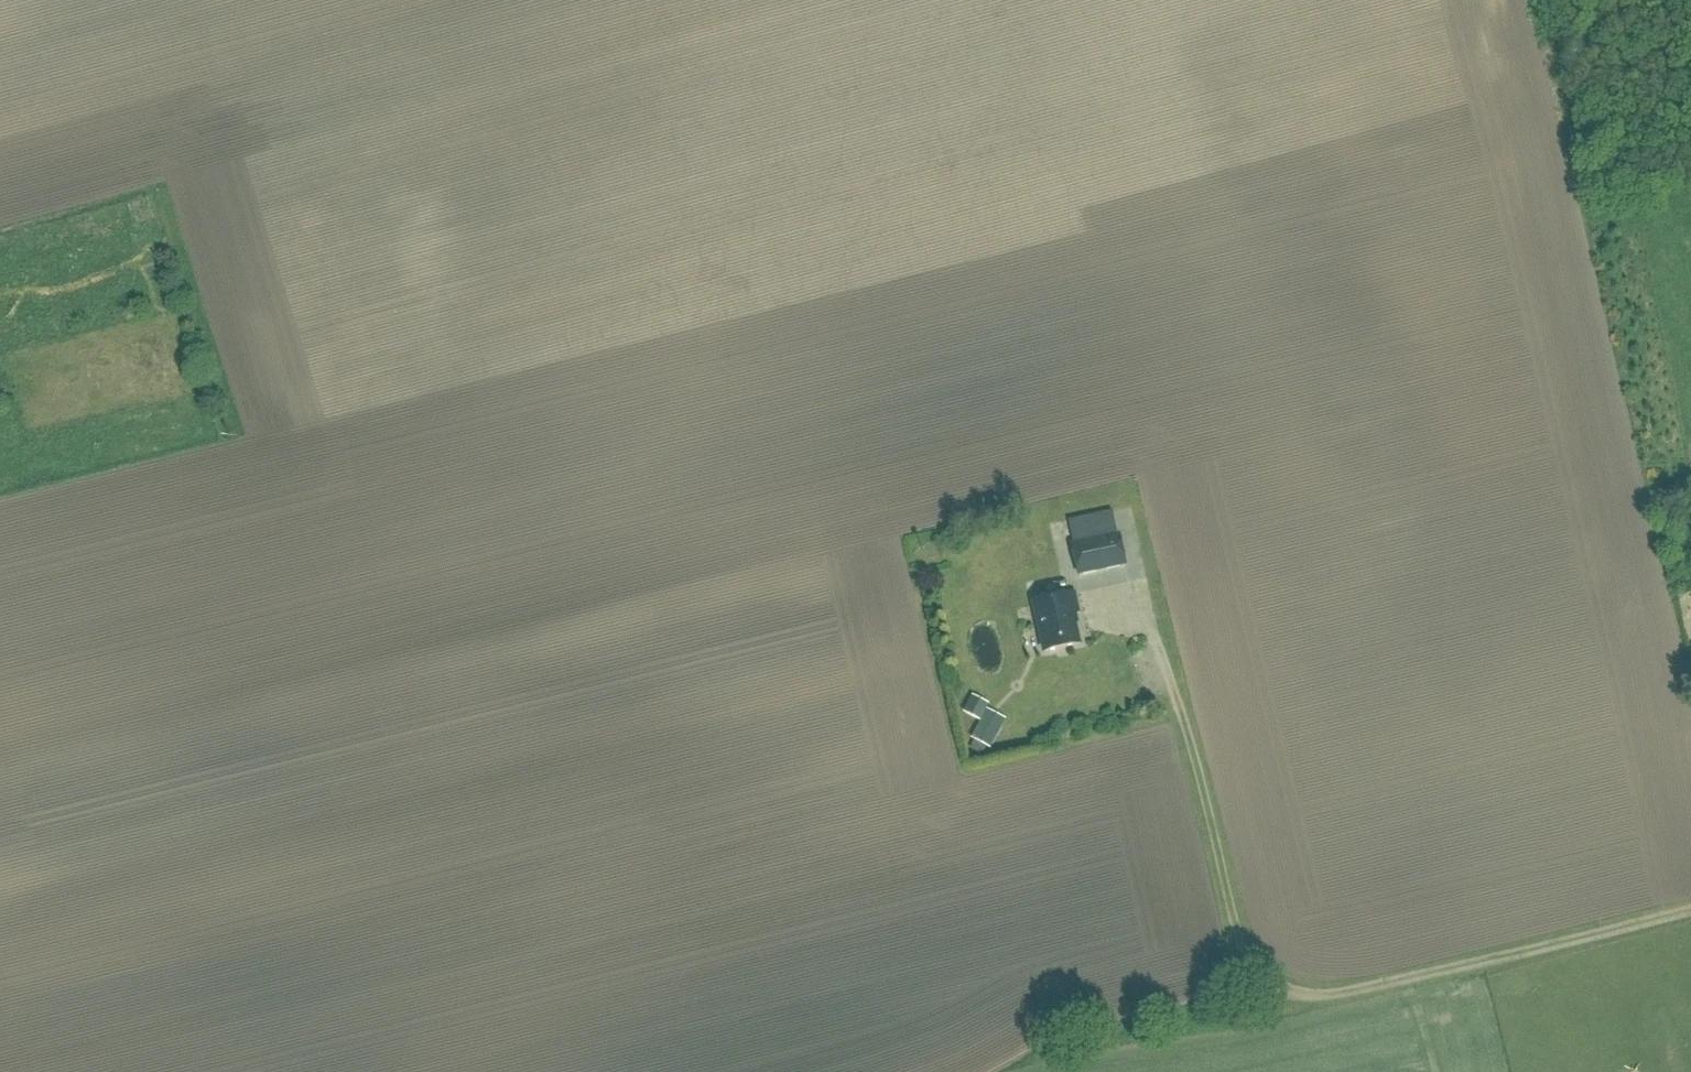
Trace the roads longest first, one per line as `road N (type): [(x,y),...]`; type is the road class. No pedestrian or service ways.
road 1 (unclassified): [(1690,908),(1538,948),(1280,997),(1240,954),(1172,685)]

